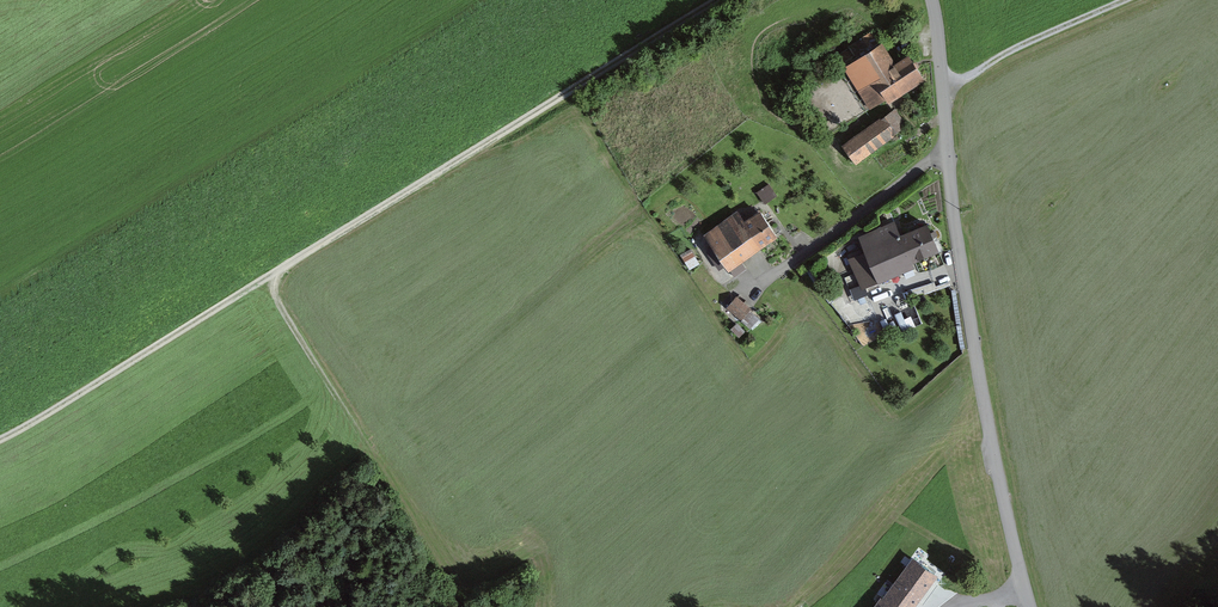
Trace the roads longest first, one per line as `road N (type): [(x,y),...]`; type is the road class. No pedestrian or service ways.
road 1 (track): [(723,0),(0,439)]
road 2 (unclassified): [(1032,606),(976,359),(935,0)]
road 3 (track): [(950,149),(746,293)]
road 4 (track): [(946,94),(1014,48),(1121,0)]
road 5 (track): [(271,275),(359,427)]
road 6 (track): [(945,599),(992,442)]

